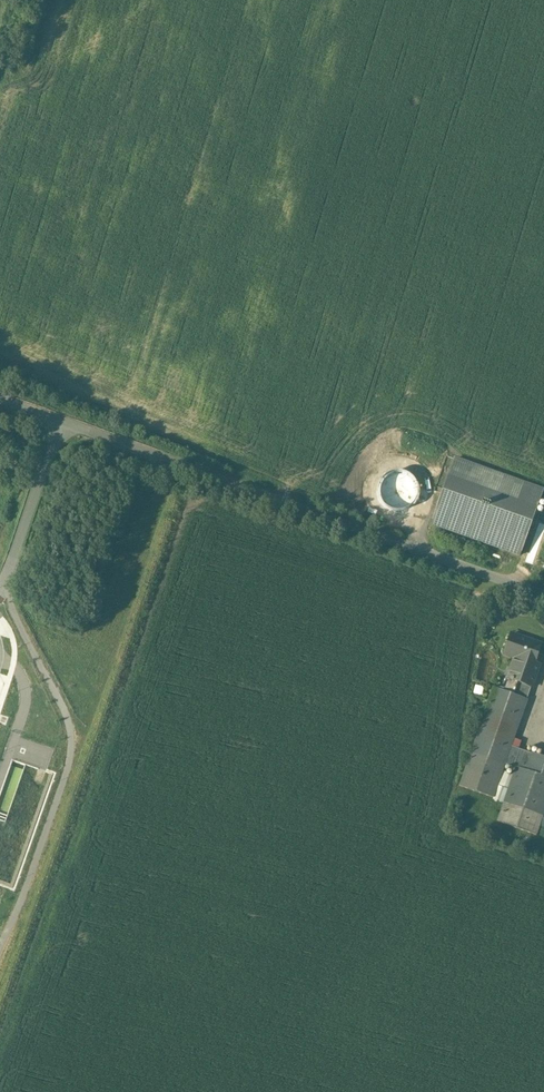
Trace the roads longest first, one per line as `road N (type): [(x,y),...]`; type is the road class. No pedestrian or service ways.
road 1 (unclassified): [(0,401),(543,597)]

